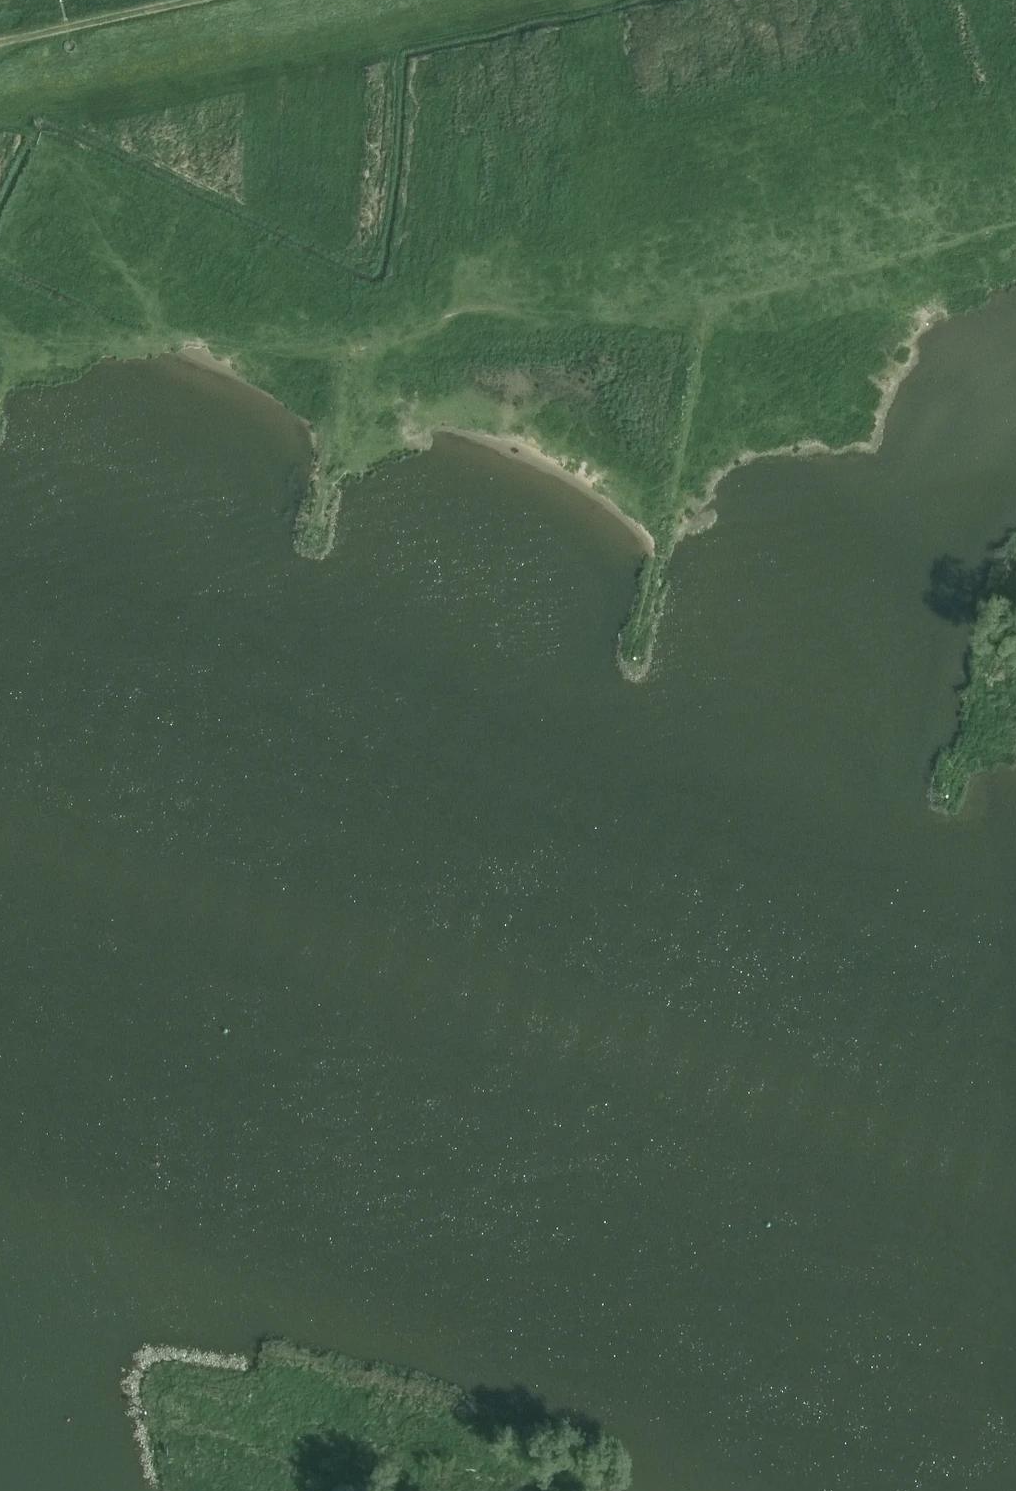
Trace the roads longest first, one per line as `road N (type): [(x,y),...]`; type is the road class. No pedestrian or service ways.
road 1 (track): [(178,0),(0,40)]

